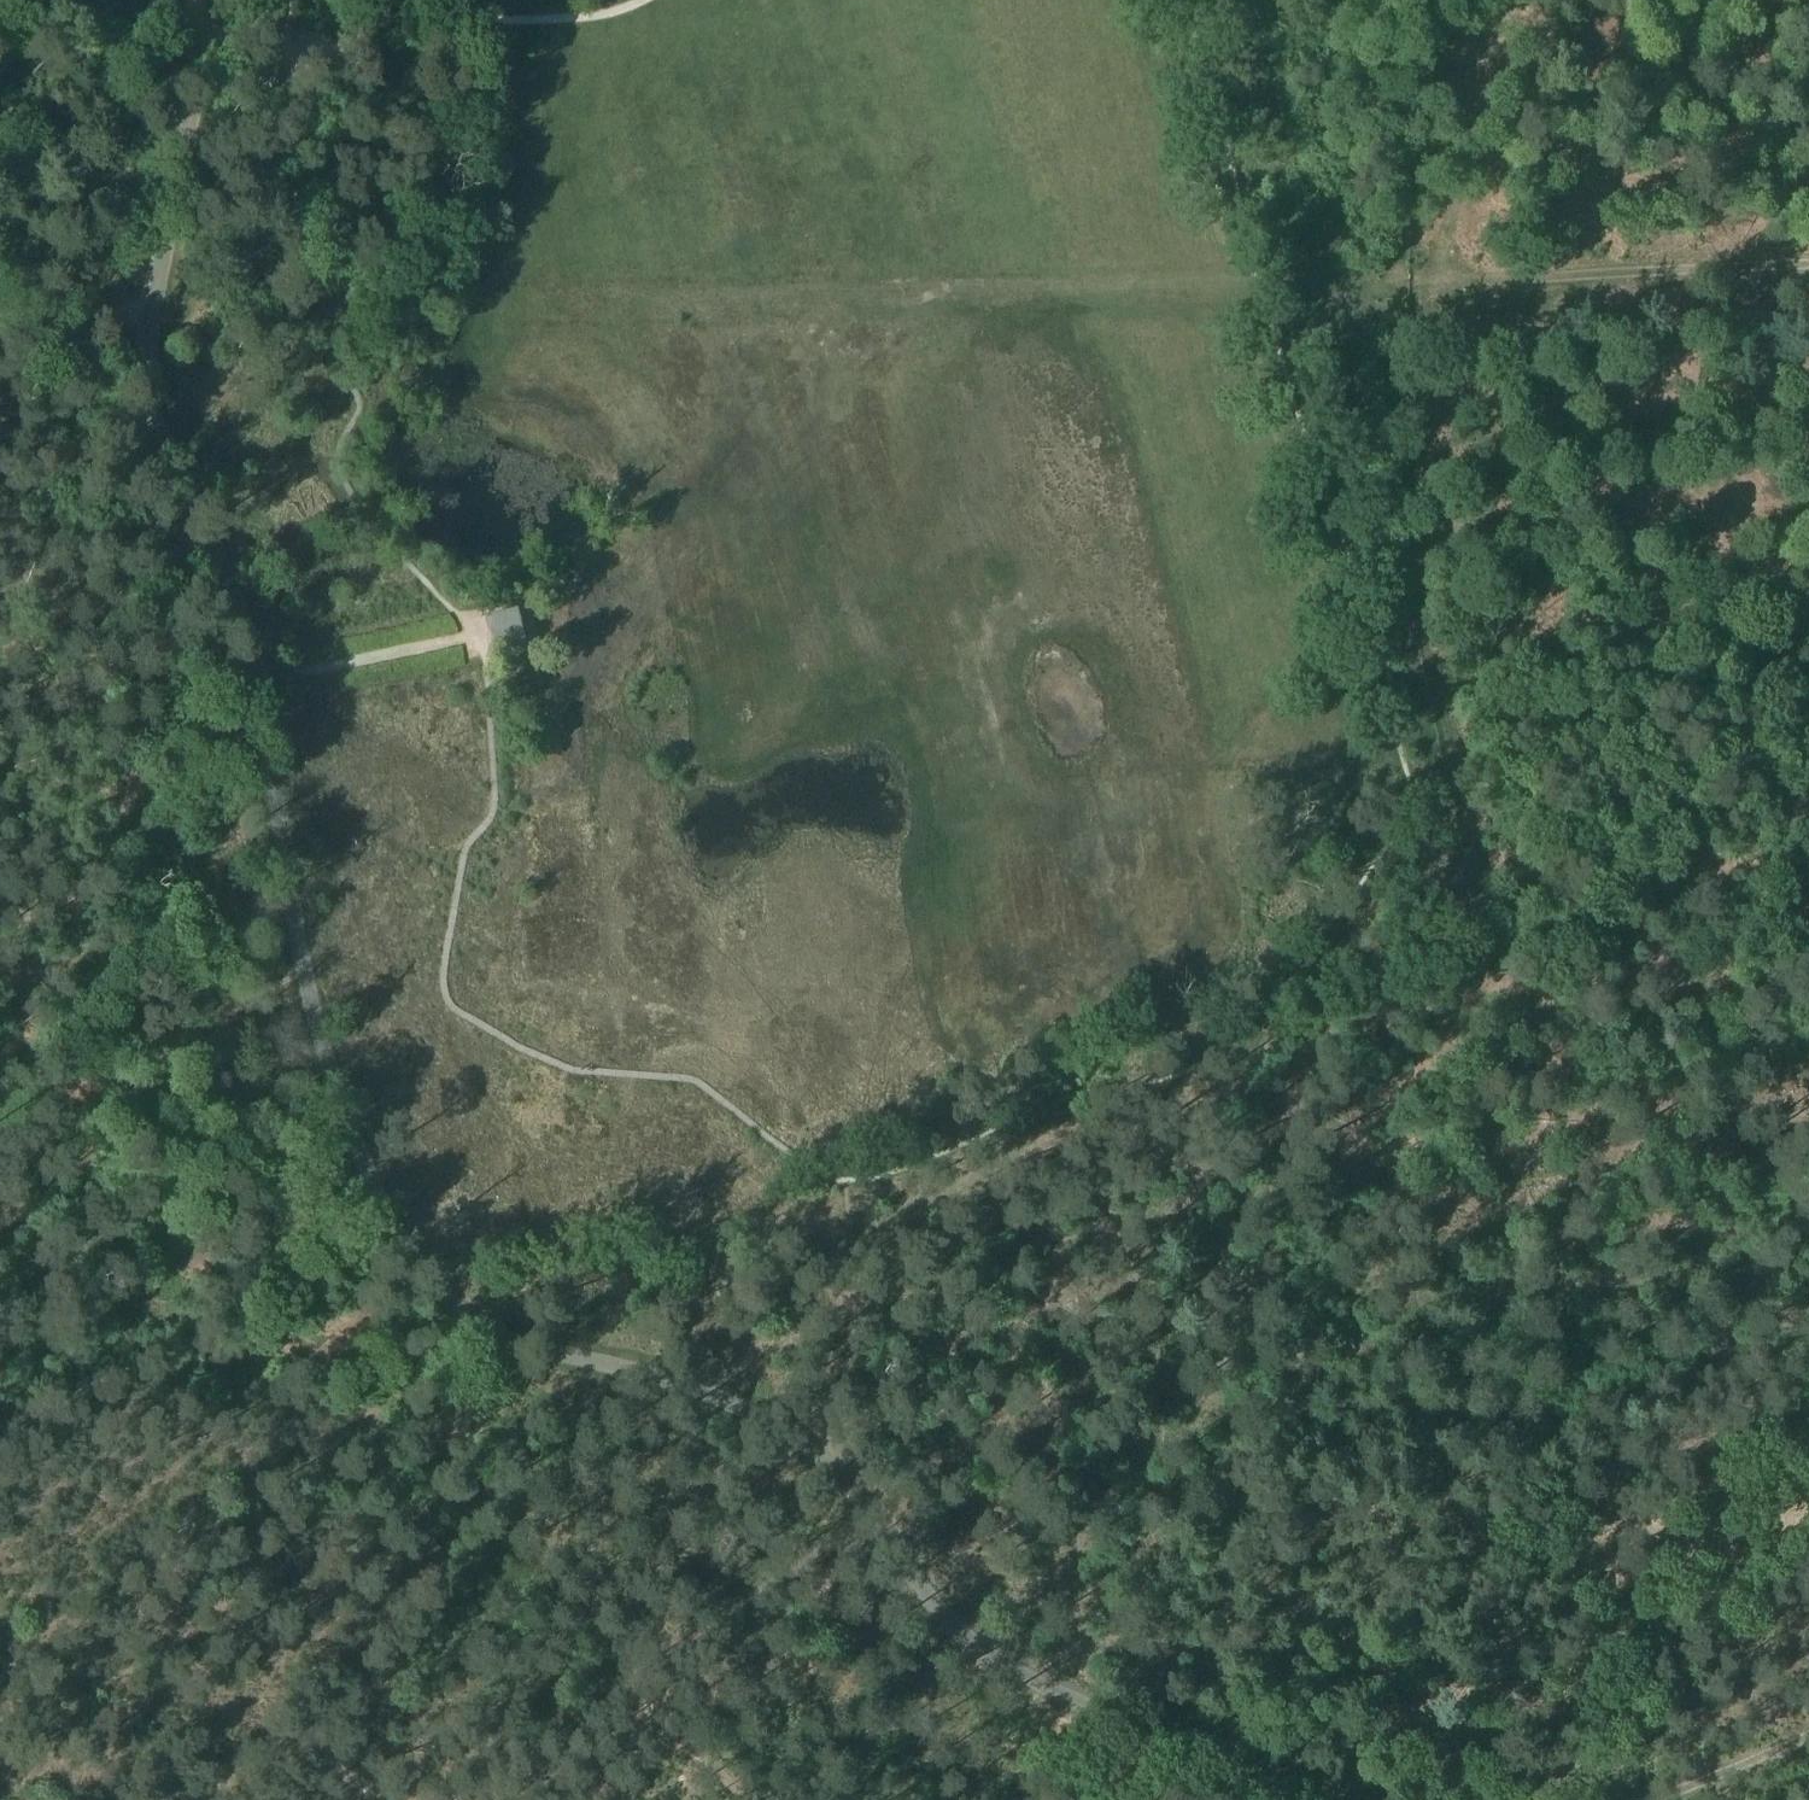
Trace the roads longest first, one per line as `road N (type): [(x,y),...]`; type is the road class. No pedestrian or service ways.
road 1 (unclassified): [(1291,1799),(1118,1728),(968,1642),(881,1526),(796,1437),(685,1379),(538,1349),(377,1176),(297,984),(262,678),(154,401),(150,314),(186,201),(201,71),(195,0)]
road 2 (track): [(1263,283),(1808,264)]
road 3 (track): [(1416,277),(1409,162),(1428,123),(1557,0)]
road 4 (track): [(1682,1799),(1808,1740)]

